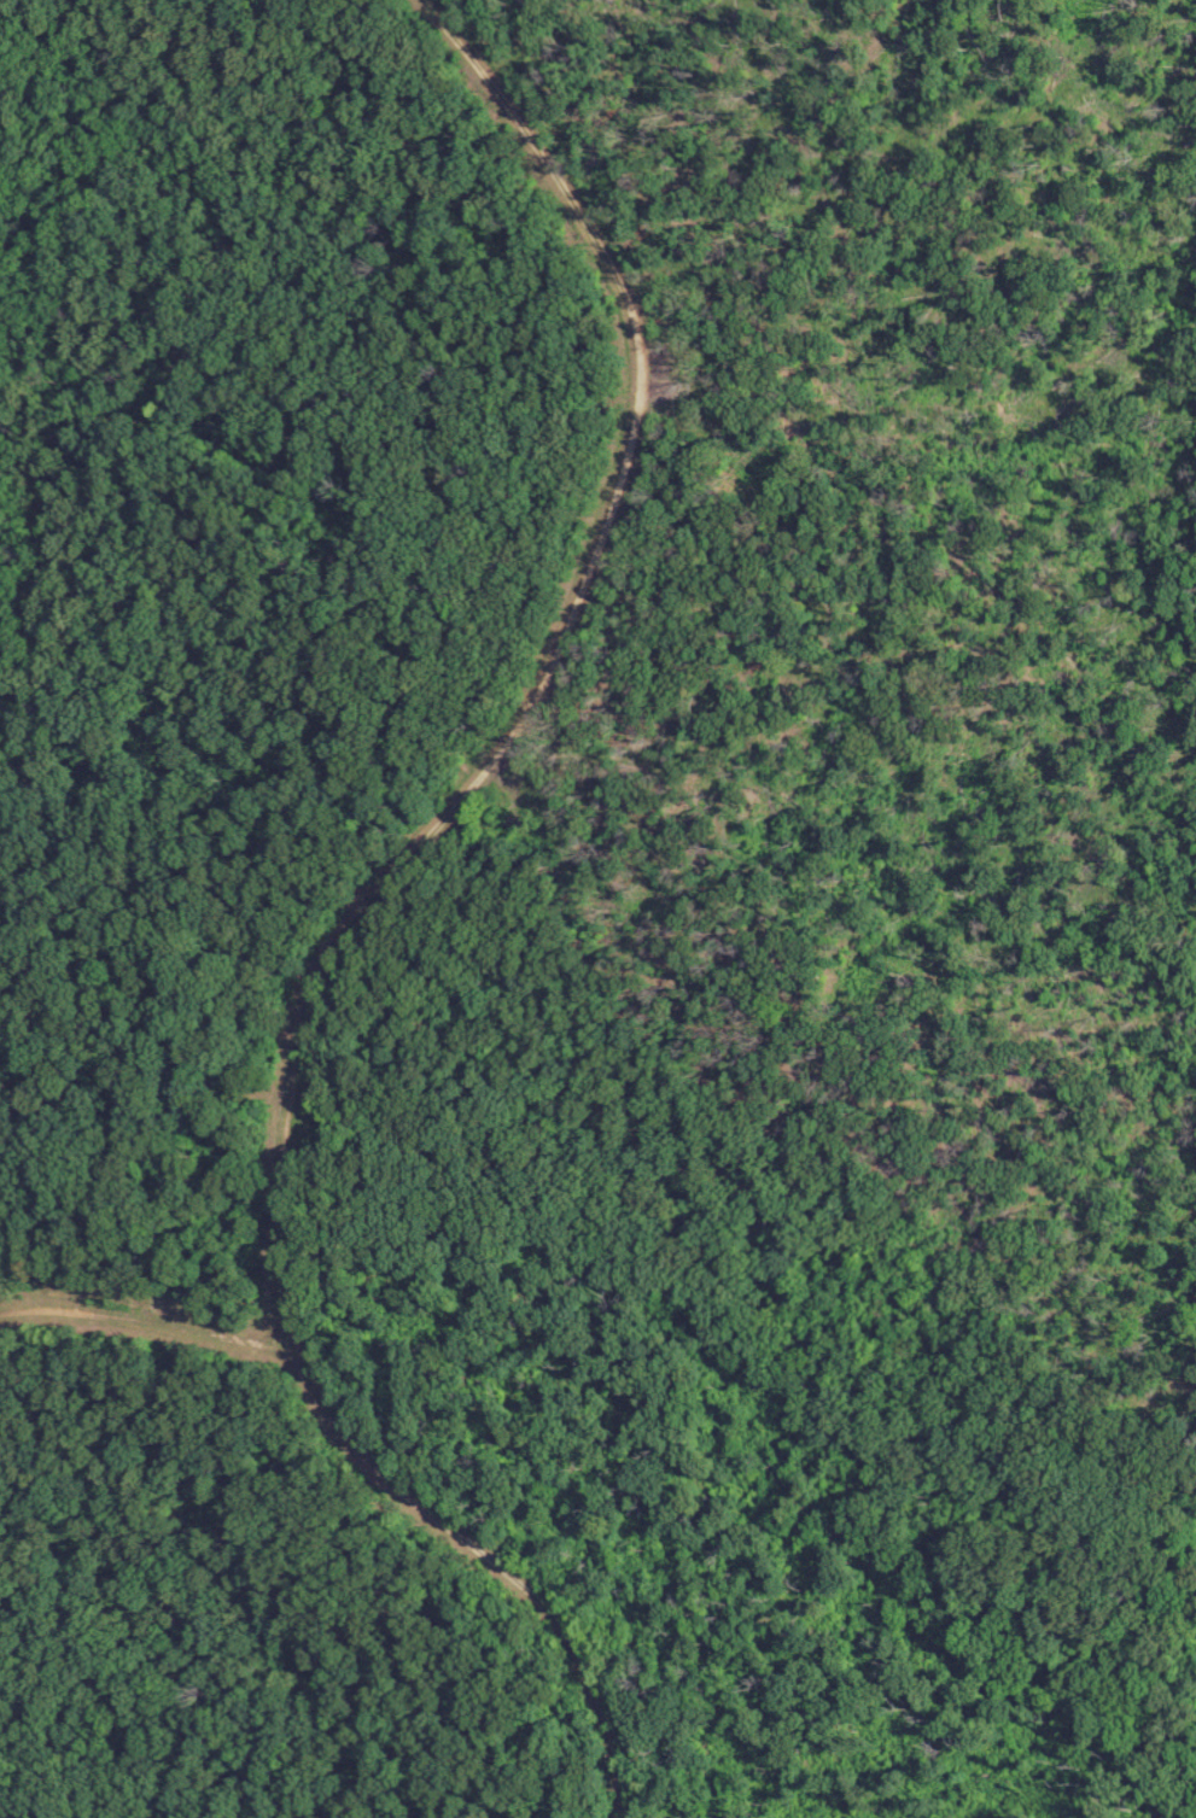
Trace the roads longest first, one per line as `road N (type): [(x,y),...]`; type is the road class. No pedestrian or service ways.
road 1 (track): [(618,1817),(599,1708),(561,1629),(514,1574),(386,1489),(332,1430),(301,1374),(267,1194),(284,1071),(304,1000),(342,931),(504,752),(544,686),(619,498),(640,405),(641,357),(626,293),(595,229),(544,147),(425,0)]

